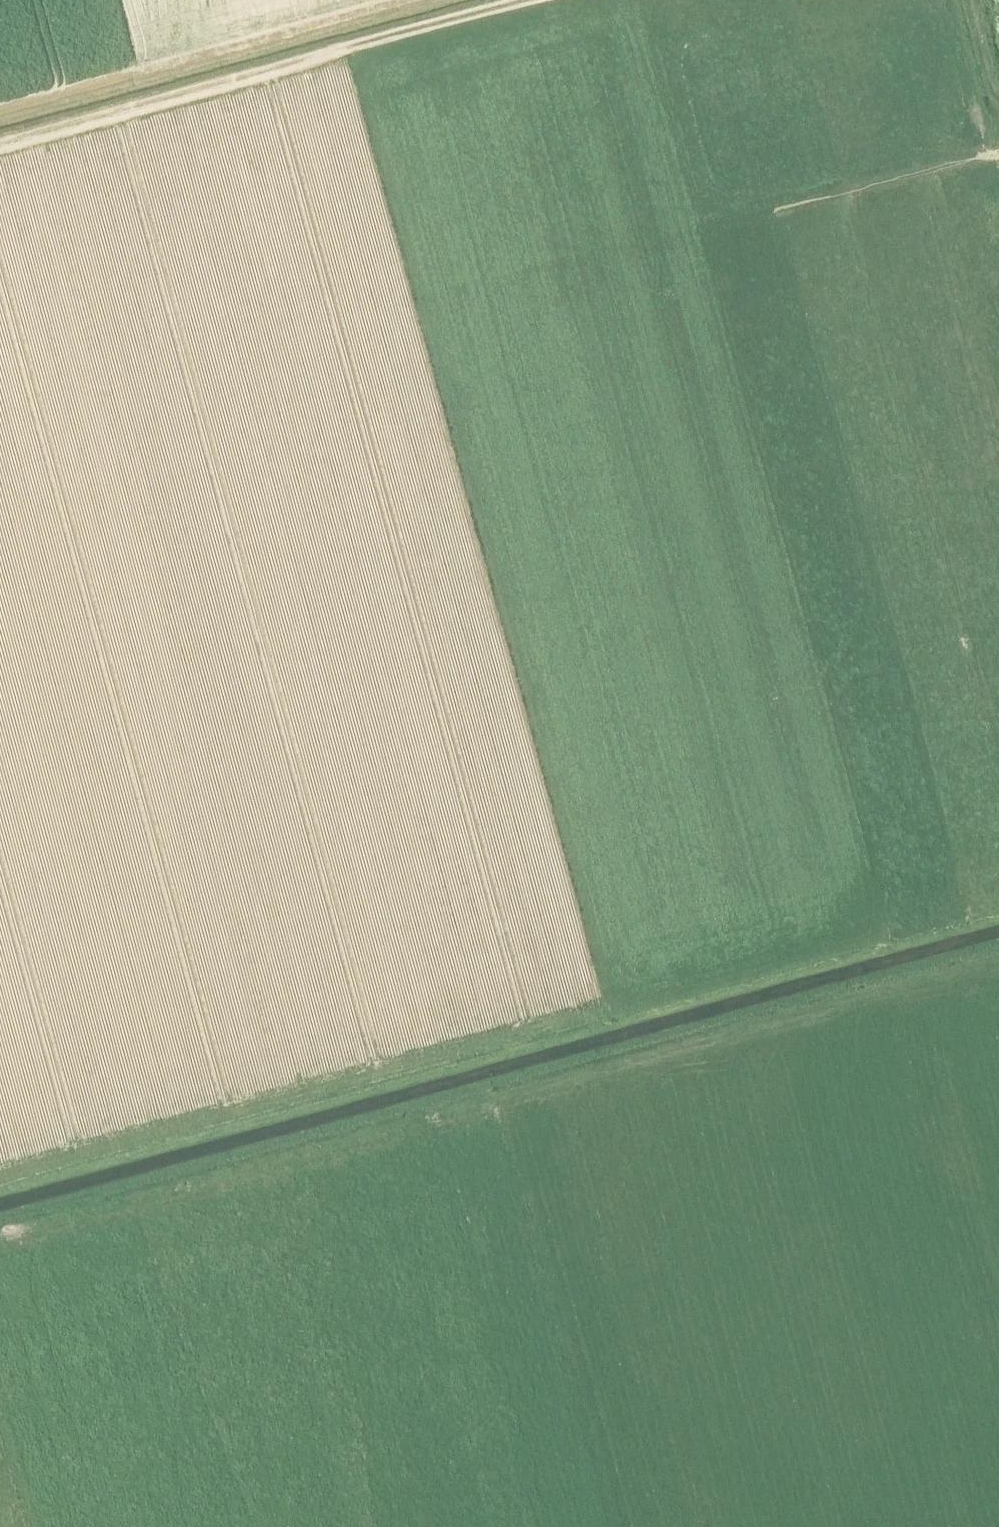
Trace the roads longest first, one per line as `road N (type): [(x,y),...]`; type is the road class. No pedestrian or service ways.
road 1 (track): [(0,144),(527,0)]

